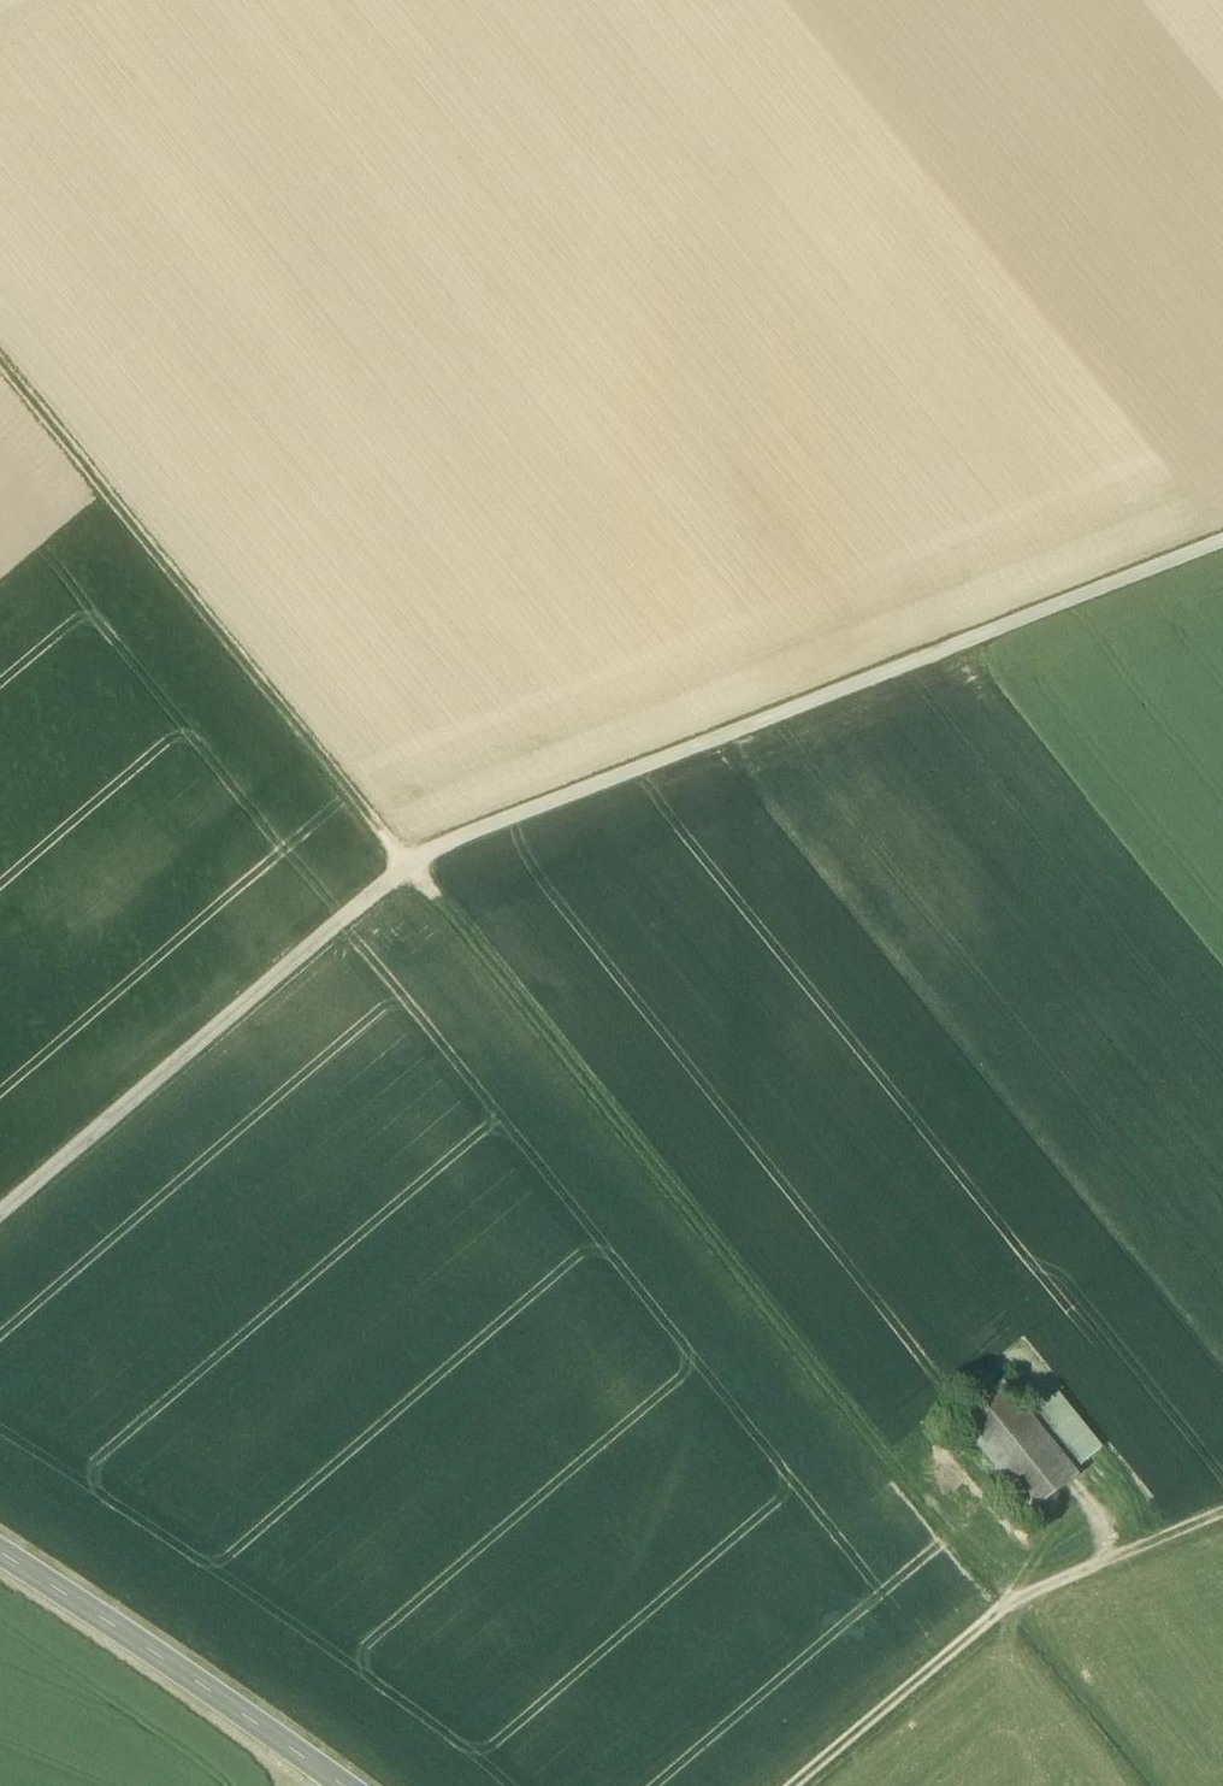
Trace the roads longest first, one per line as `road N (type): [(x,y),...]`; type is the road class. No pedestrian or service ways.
road 1 (track): [(1007,1606),(409,865)]
road 2 (track): [(1222,541),(445,844),(409,865)]
road 3 (track): [(0,355),(409,865)]
road 4 (track): [(409,865),(0,1215)]
road 5 (residential): [(0,1557),(338,1785)]
road 6 (track): [(796,1785),(1007,1606)]
road 7 (track): [(1007,1606),(1157,1785)]
road 8 (track): [(1007,1606),(1222,1517)]

